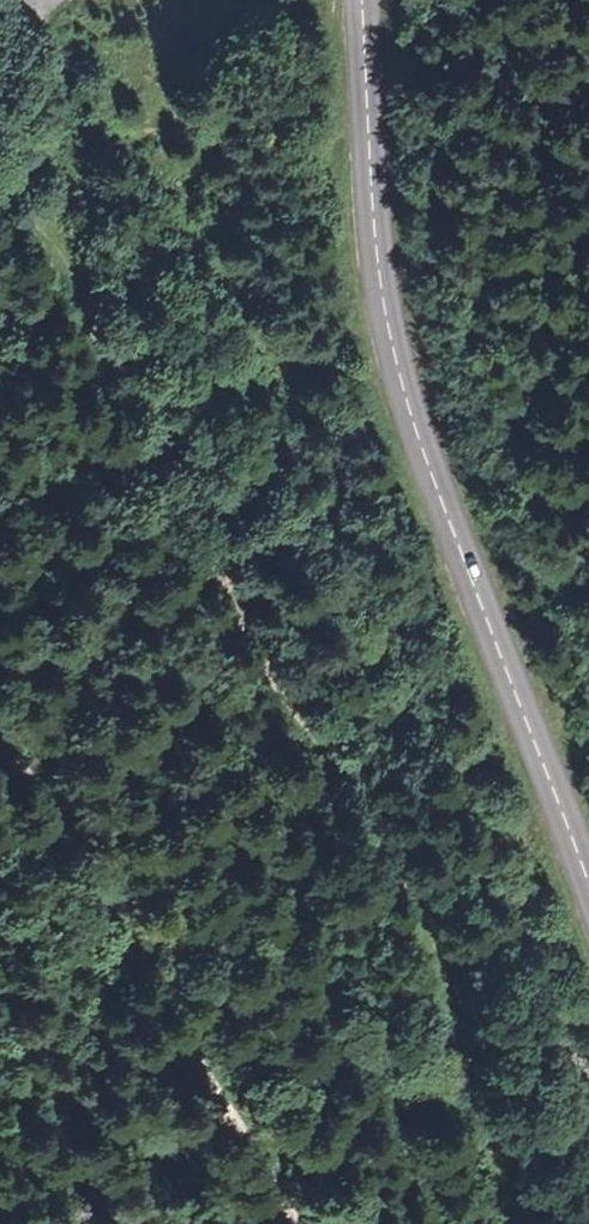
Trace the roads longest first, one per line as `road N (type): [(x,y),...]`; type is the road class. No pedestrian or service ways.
road 1 (track): [(495,1223),(479,1106),(396,834),(299,684),(39,230),(0,132)]
road 2 (tertiary): [(366,0),(378,247),(405,392),(588,875)]
road 3 (track): [(0,733),(139,945),(239,1126),(279,1223)]
road 4 (track): [(49,0),(63,269)]

